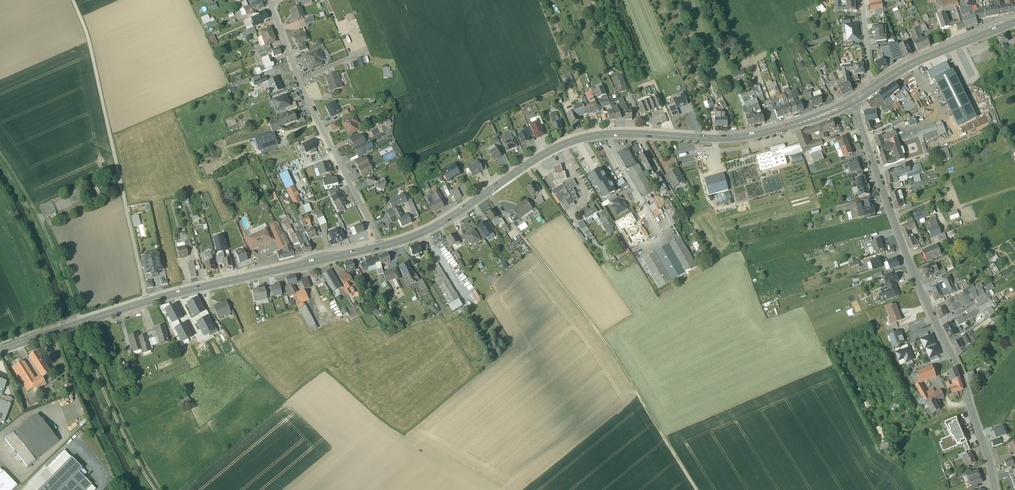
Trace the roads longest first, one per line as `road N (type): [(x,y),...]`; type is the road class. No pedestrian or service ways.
road 1 (primary): [(383,246),(455,215),(574,141),(748,136),(852,102)]
road 2 (residential): [(996,489),(967,392),(852,102)]
road 3 (primary): [(0,351),(176,294),(383,246)]
road 4 (track): [(0,152),(57,250),(105,389),(157,489)]
road 5 (track): [(73,0),(89,37),(147,302)]
road 6 (track): [(699,489),(603,336),(529,244)]
road 7 (residential): [(383,246),(314,113),(269,0)]
road 8 (track): [(88,315),(114,397),(163,489)]
road 9 (primary): [(874,88),(1014,22)]
road 10 (track): [(129,489),(74,372)]

